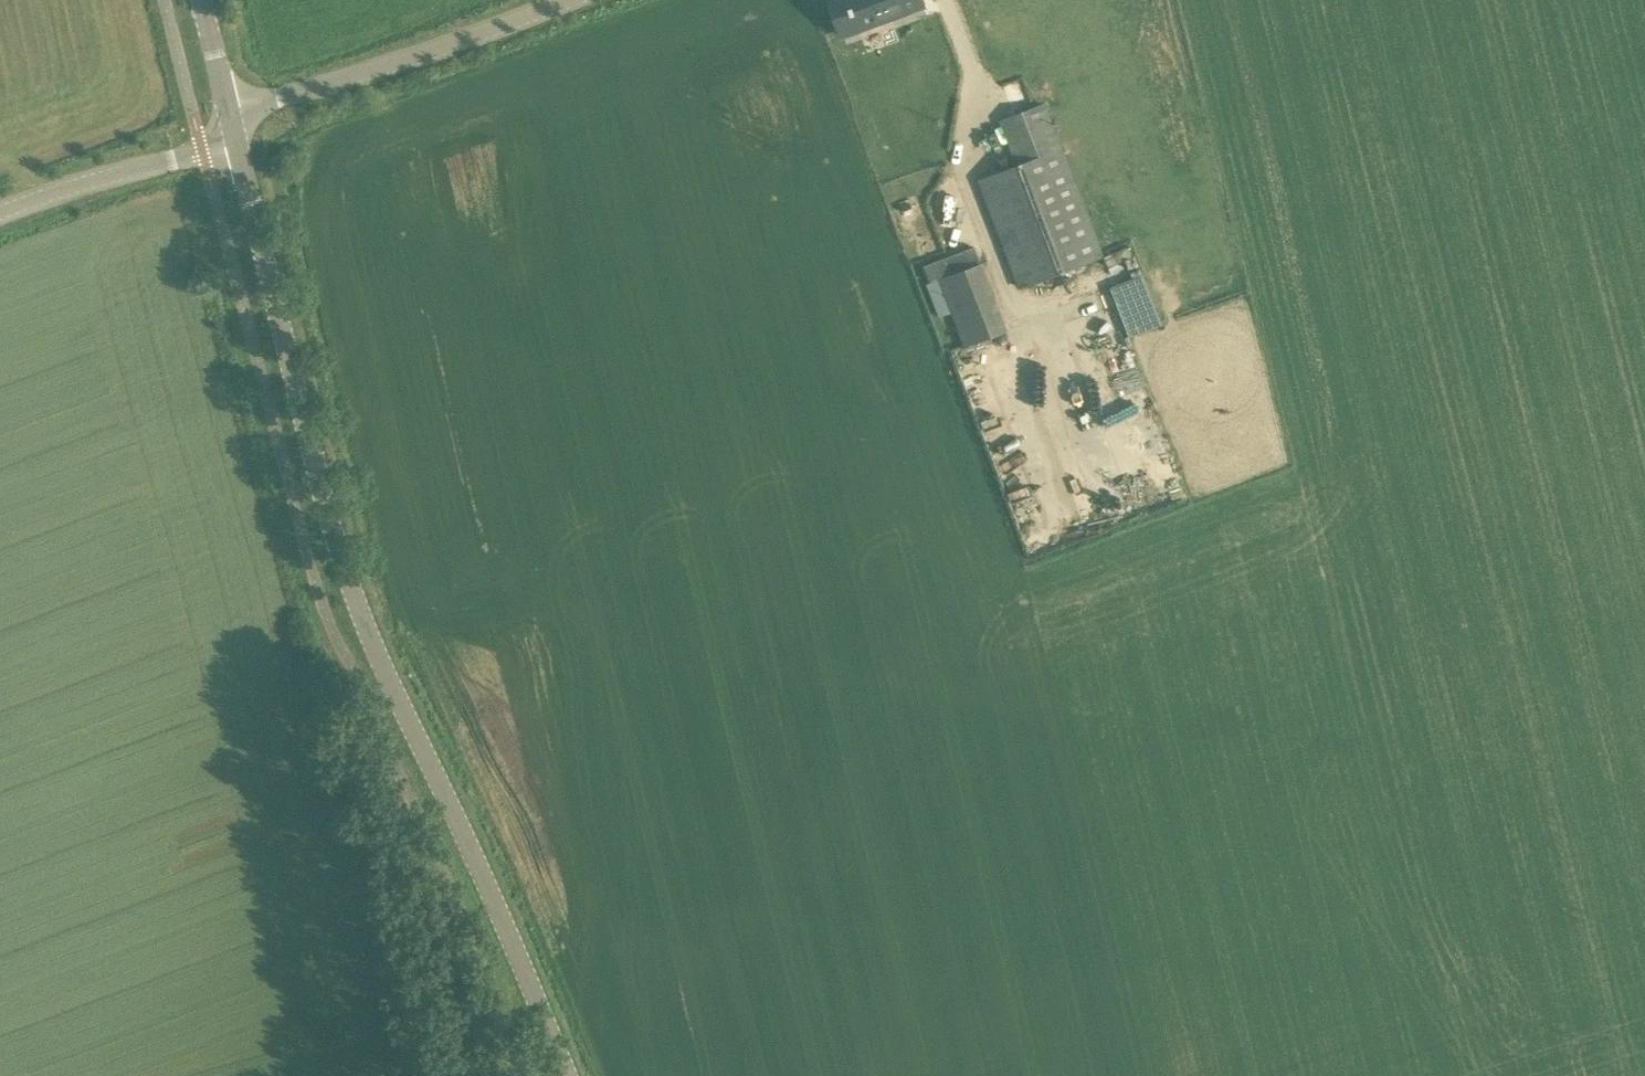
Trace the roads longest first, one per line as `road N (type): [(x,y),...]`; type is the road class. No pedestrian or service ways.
road 1 (tertiary): [(564,1075),(349,597),(232,111)]
road 2 (tertiary): [(565,0),(385,68),(232,111)]
road 3 (unclassified): [(0,212),(203,149),(232,111)]

